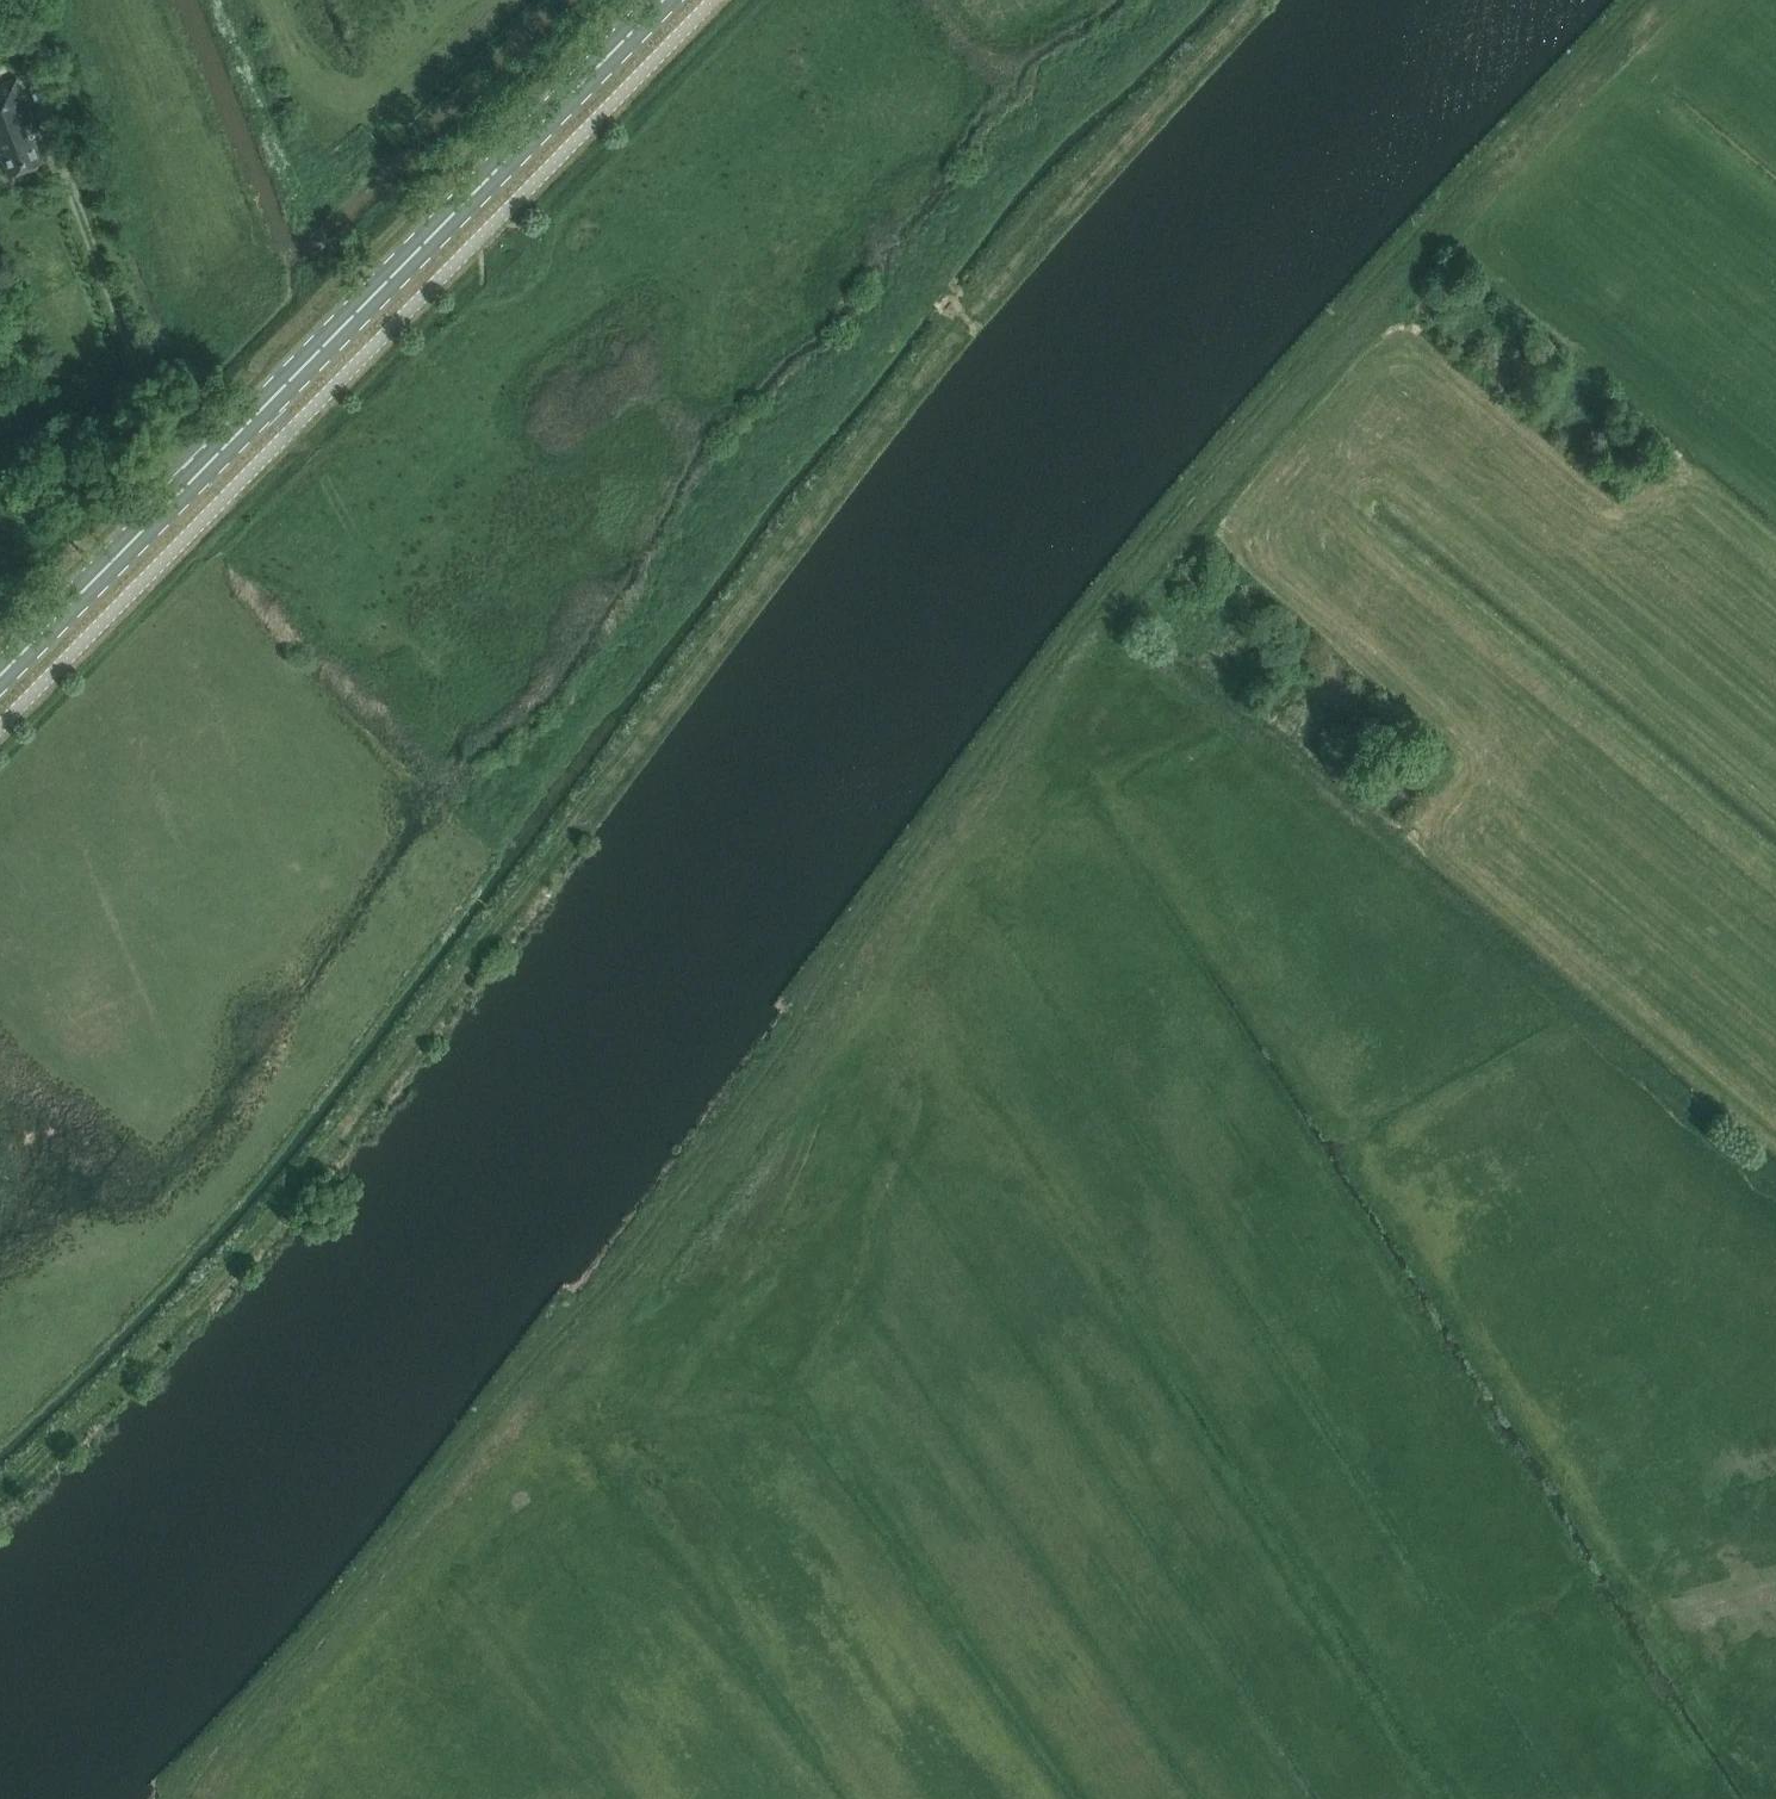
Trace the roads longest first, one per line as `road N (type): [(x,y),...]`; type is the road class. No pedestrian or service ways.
road 1 (primary): [(0,676),(663,0)]
road 2 (track): [(248,0),(317,156),(358,150),(502,0)]

